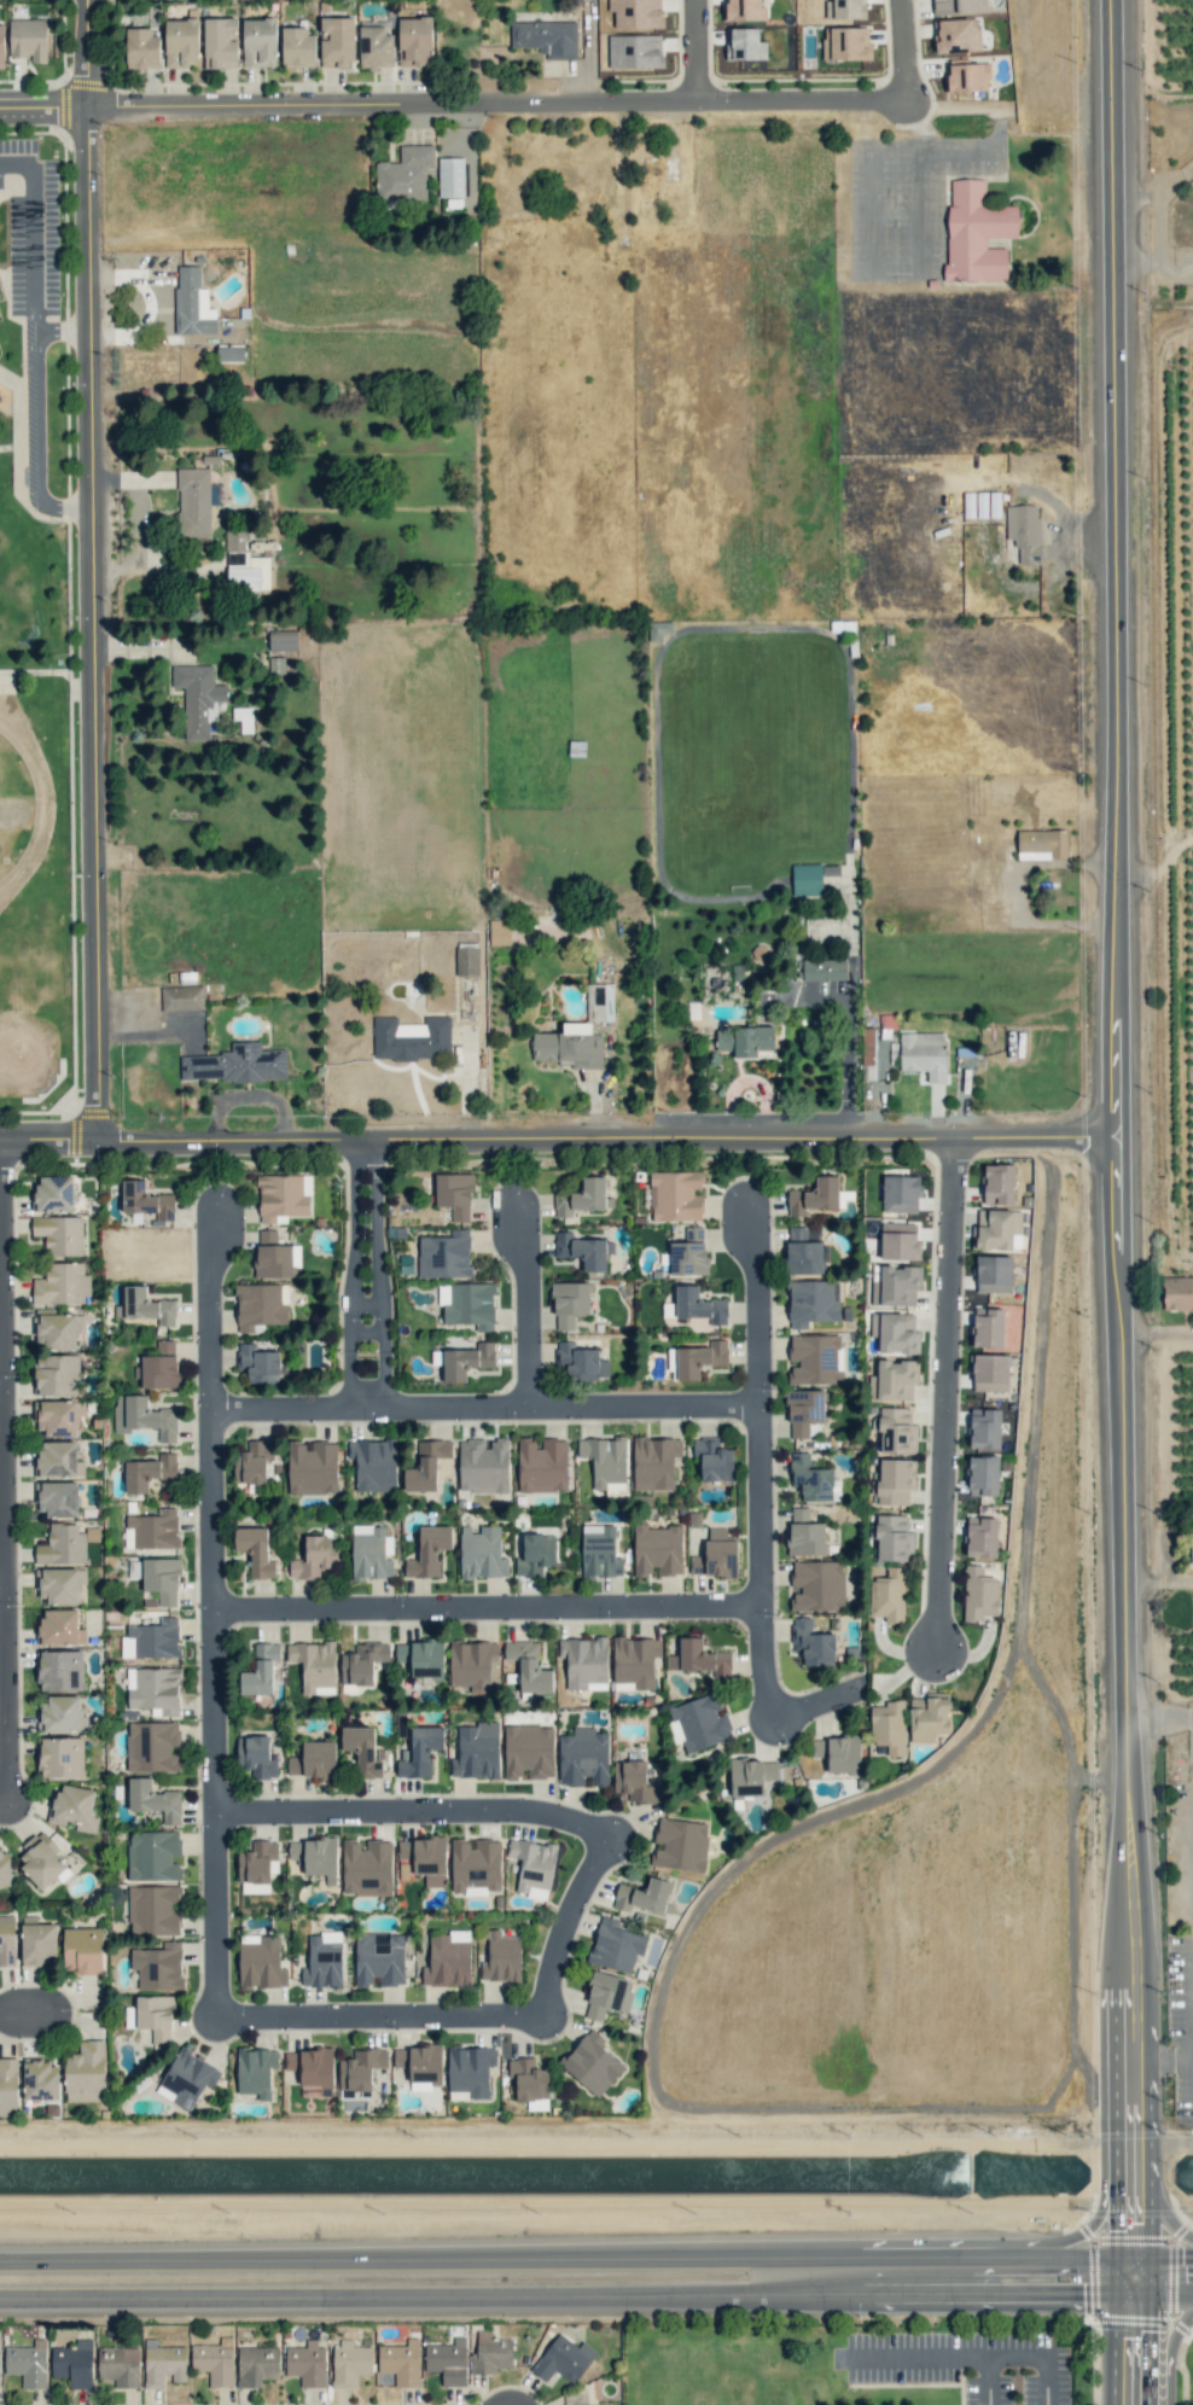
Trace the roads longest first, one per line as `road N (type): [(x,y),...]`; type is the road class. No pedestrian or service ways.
road 1 (secondary): [(1134,2288),(1113,0)]
road 2 (residential): [(111,1141),(93,0)]
road 3 (tertiary): [(0,1141),(1123,1128)]
road 4 (residential): [(94,111),(903,100),(898,0)]
road 5 (secondary): [(746,2256),(0,2260)]
road 6 (secondary): [(0,2289),(687,2292)]
road 7 (residential): [(208,1408),(214,2017)]
road 8 (residential): [(208,1408),(756,1405)]
road 9 (residential): [(211,1609),(757,1606)]
road 10 (residential): [(923,1667),(941,1130)]
road 11 (residential): [(213,1812),(513,1811),(603,1840)]
road 12 (secondary): [(801,2273),(1133,2273)]
road 13 (residential): [(214,2017),(534,2015)]
road 14 (residential): [(756,1405),(757,1606),(772,1719)]
road 15 (residential): [(367,1407),(365,1139)]
road 16 (secondary): [(1133,2188),(1072,2236),(945,2273)]
road 17 (residential): [(752,1202),(756,1405)]
road 18 (residential): [(216,1207),(208,1408)]
road 19 (residential): [(522,1206),(528,1407)]
road 20 (residential): [(534,2015),(564,1905),(603,1840)]

